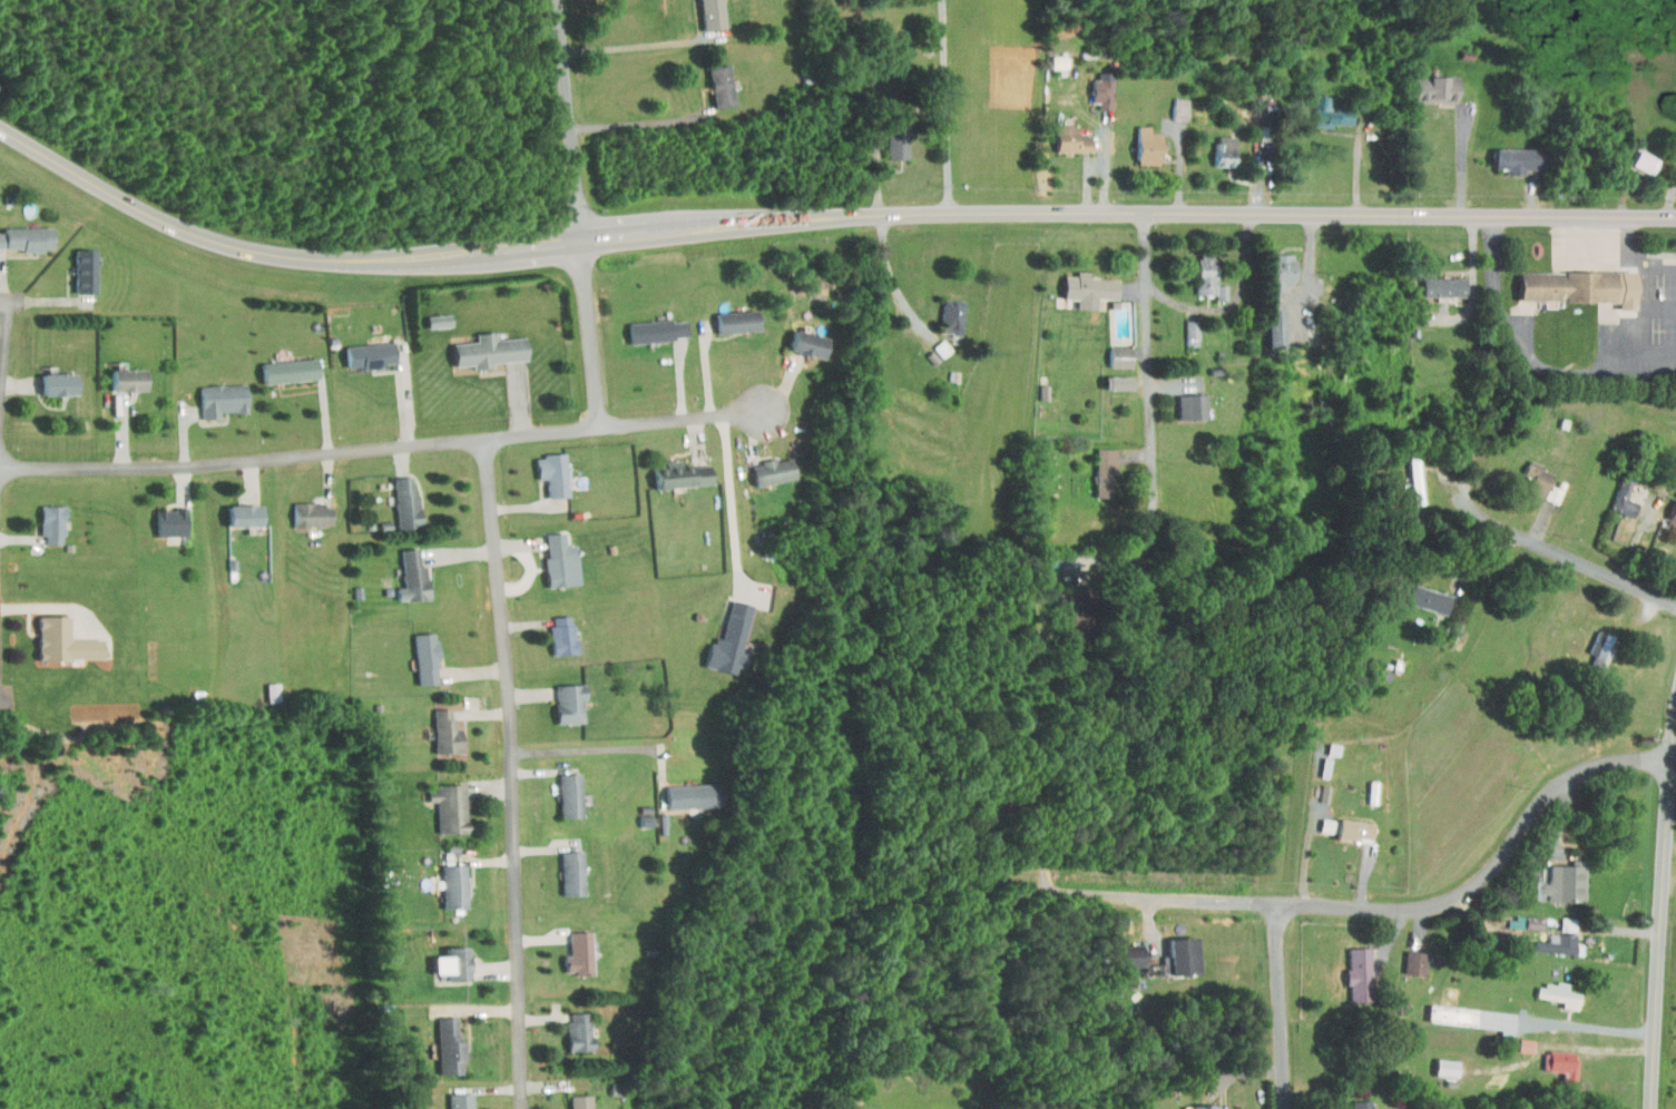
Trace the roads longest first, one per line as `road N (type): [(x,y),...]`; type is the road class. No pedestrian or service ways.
road 1 (primary): [(1675,213),(970,212),(341,263),(262,254),(183,229),(0,128)]
road 2 (residential): [(0,469),(218,462),(767,412)]
road 3 (residential): [(1012,899),(1432,905),(1483,881),(1548,795),(1574,776),(1619,762),(1674,760)]
road 4 (residential): [(524,1108),(508,668),(486,439)]
road 5 (residential): [(1148,212),(1151,527),(1114,553),(1068,559)]
road 6 (secondary): [(1655,1108),(1675,743)]
road 7 (residential): [(581,241),(557,0)]
road 8 (residential): [(1459,497),(1486,518),(1675,603)]
road 9 (residential): [(996,1108),(1012,899)]
road 10 (residential): [(1289,1108),(1280,906)]
road 11 (residential): [(601,425),(581,241)]
road 12 (residential): [(0,441),(11,301)]

